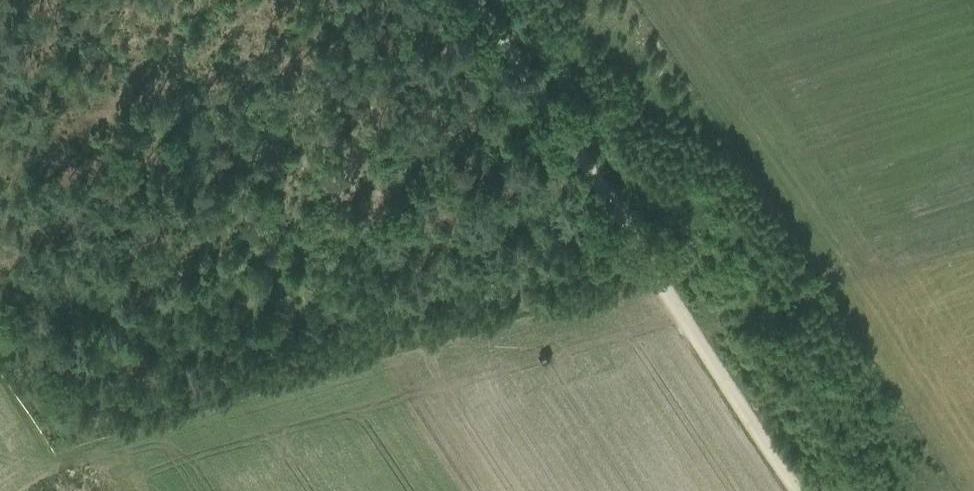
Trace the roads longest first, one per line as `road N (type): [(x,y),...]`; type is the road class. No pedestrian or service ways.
road 1 (track): [(804,490),(478,0)]

